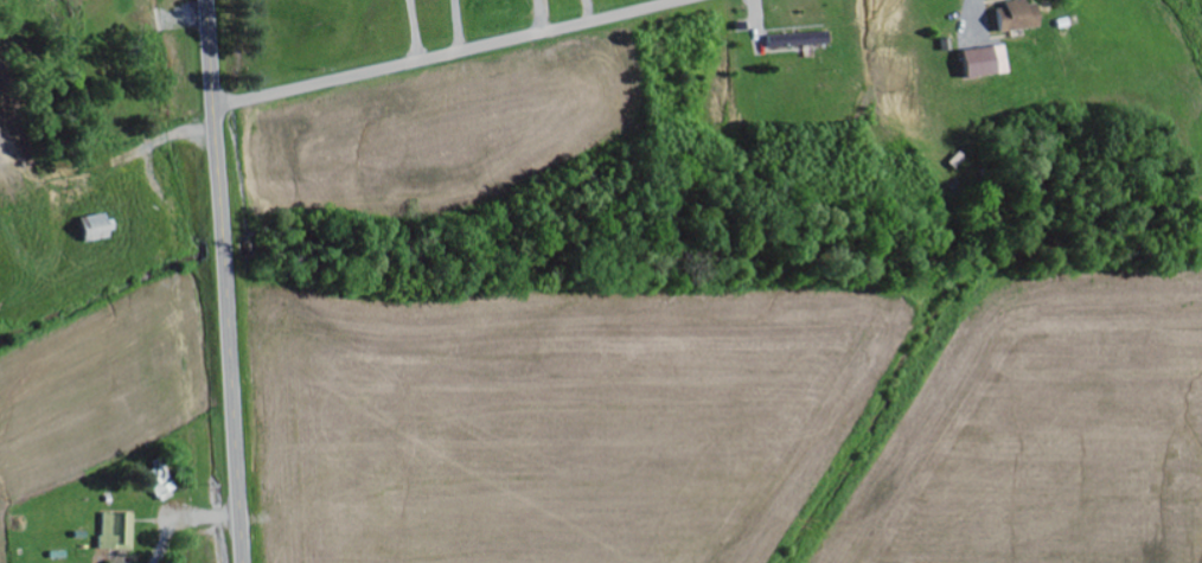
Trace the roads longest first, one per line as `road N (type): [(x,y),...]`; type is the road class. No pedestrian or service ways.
road 1 (secondary): [(243,562),(206,0)]
road 2 (residential): [(213,108),(686,0)]

